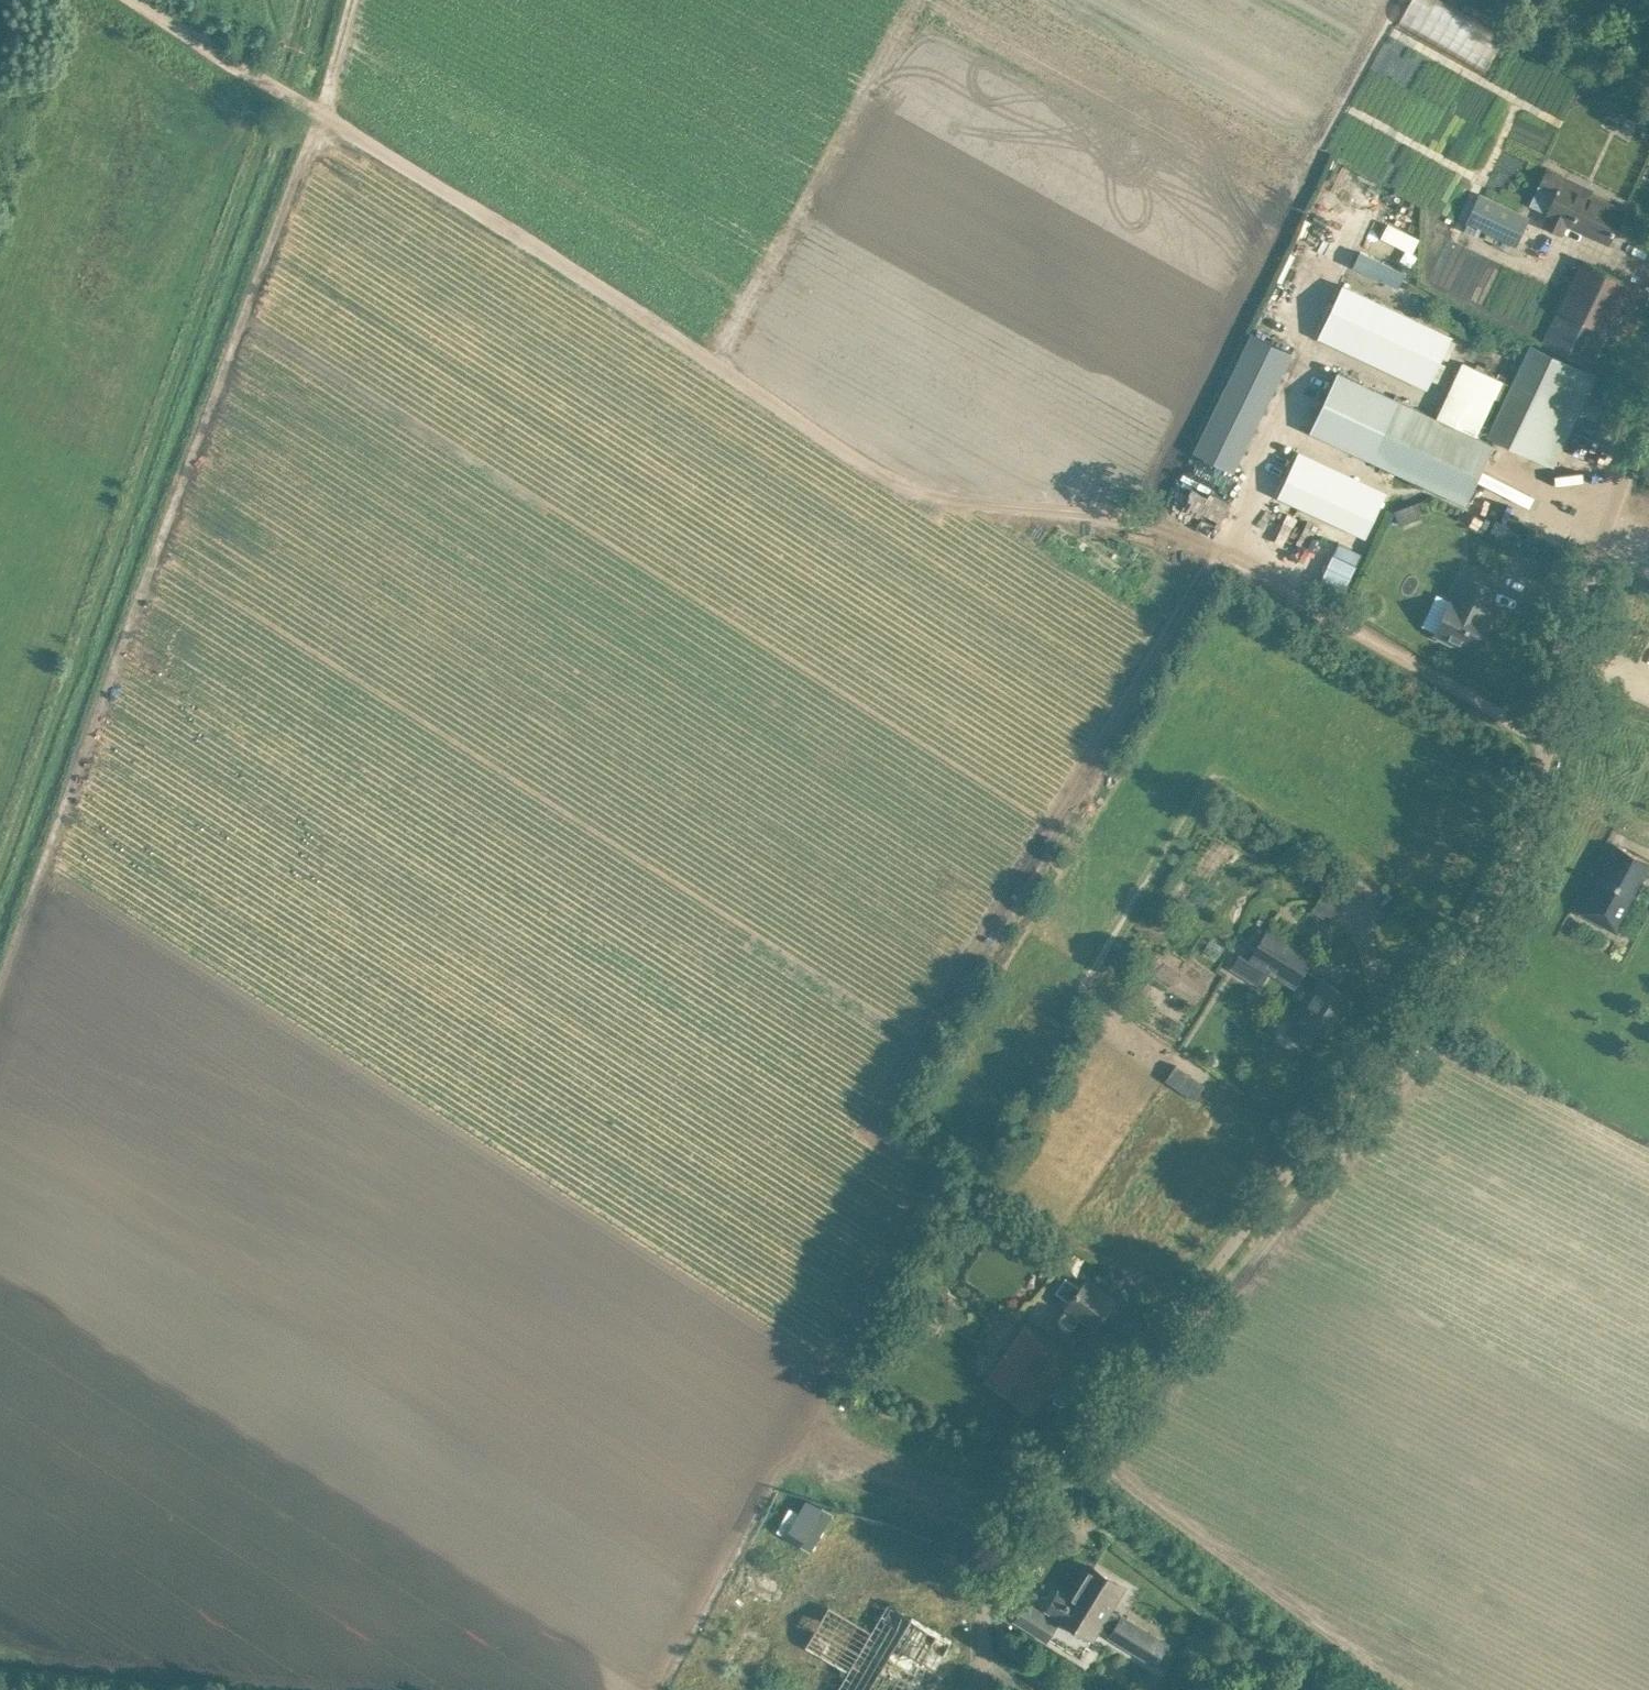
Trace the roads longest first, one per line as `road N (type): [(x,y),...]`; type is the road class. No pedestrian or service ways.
road 1 (track): [(142,0),(947,491),(1010,505),(1132,503),(1560,725)]
road 2 (unclassified): [(978,1689),(991,1668),(995,1585),(1011,1551),(1531,831),(1594,563),(1648,434)]

